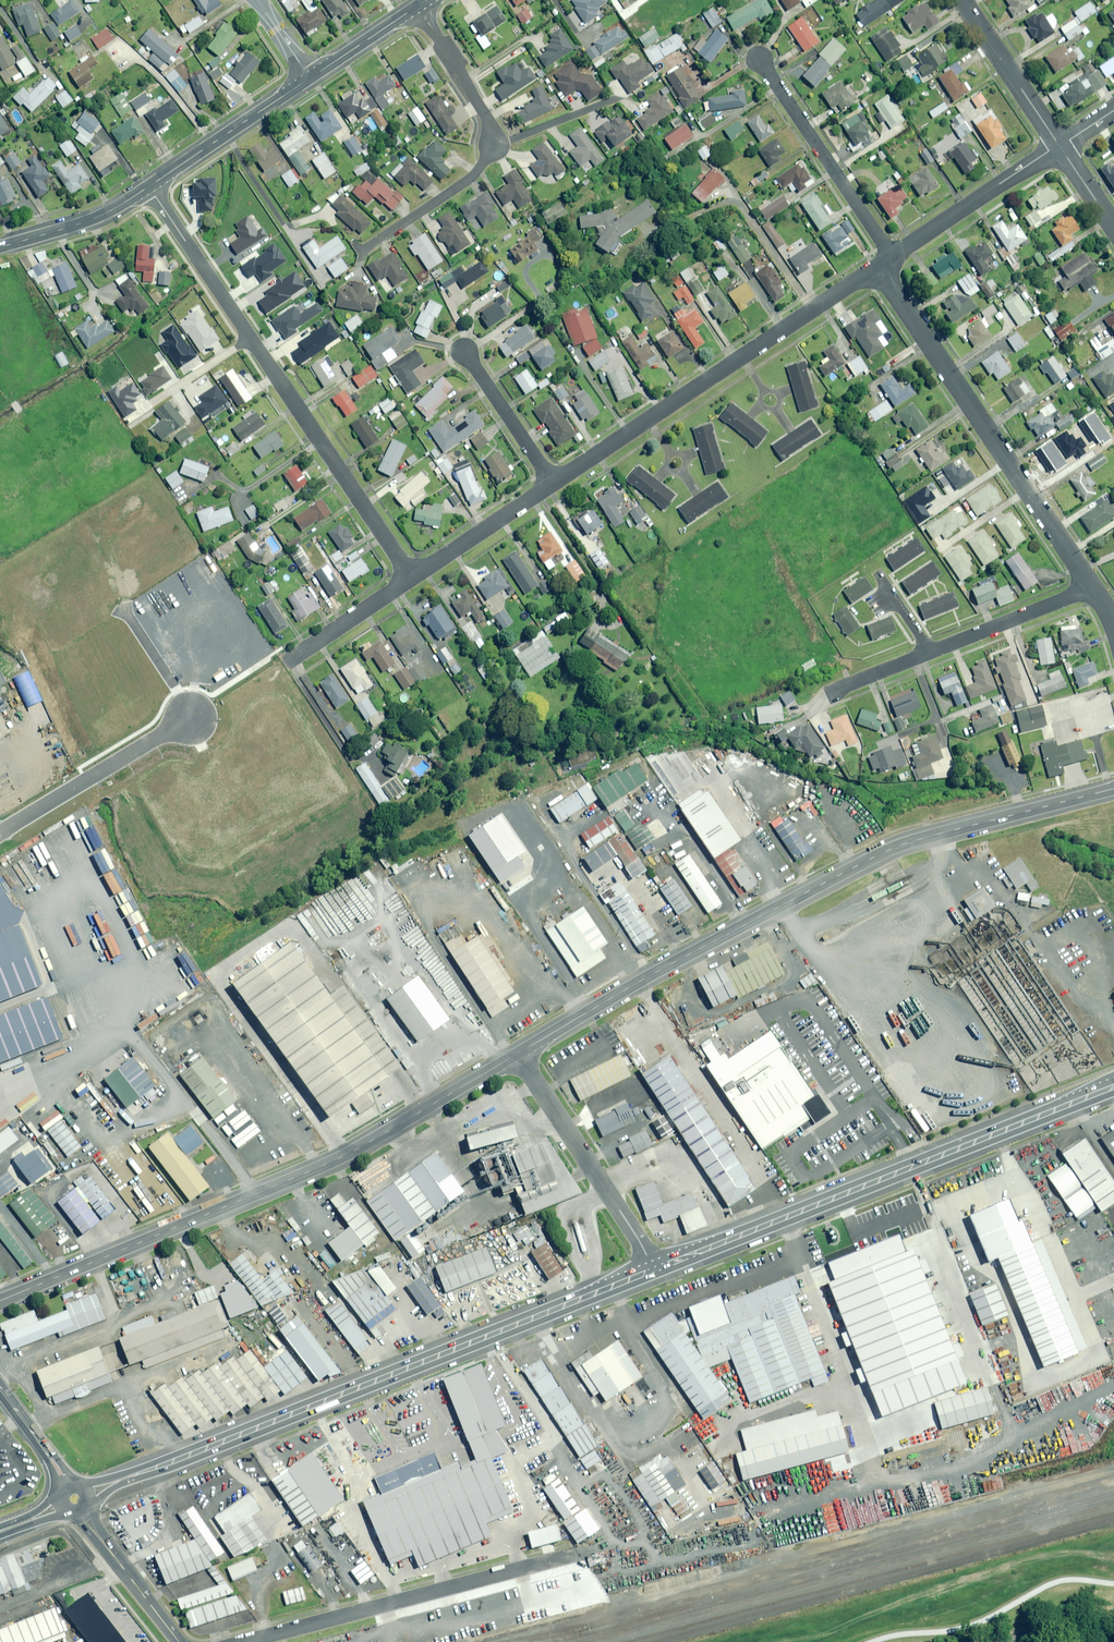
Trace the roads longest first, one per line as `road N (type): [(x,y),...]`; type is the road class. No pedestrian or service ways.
road 1 (residential): [(519,1055),(895,847),(1113,788)]
road 2 (residential): [(0,1301),(337,1158),(519,1055)]
road 3 (primary): [(656,1269),(131,1476)]
road 4 (primary): [(1113,1088),(656,1269)]
road 5 (residential): [(150,187),(412,578)]
road 6 (residential): [(887,263),(891,287),(1093,588)]
road 7 (residential): [(244,1641),(567,1559)]
road 8 (residential): [(418,6),(495,143),(469,179),(364,249)]
road 9 (residential): [(519,1055),(656,1269)]
road 10 (residential): [(760,60),(881,240),(887,263)]
road 11 (residential): [(0,836),(190,717)]
road 12 (residential): [(887,263),(1060,147)]
road 13 (tertiary): [(150,187),(311,78)]
road 14 (residential): [(962,0),(1060,147)]
road 15 (residential): [(930,652),(1093,588)]
road 16 (residential): [(740,358),(887,263)]
road 17 (residential): [(412,578),(554,484)]
road 18 (tertiary): [(0,248),(82,224),(150,187)]
road 19 (residential): [(464,350),(554,484)]
road 20 (residential): [(288,660),(412,578)]
road 21 (tertiary): [(311,78),(418,6)]

